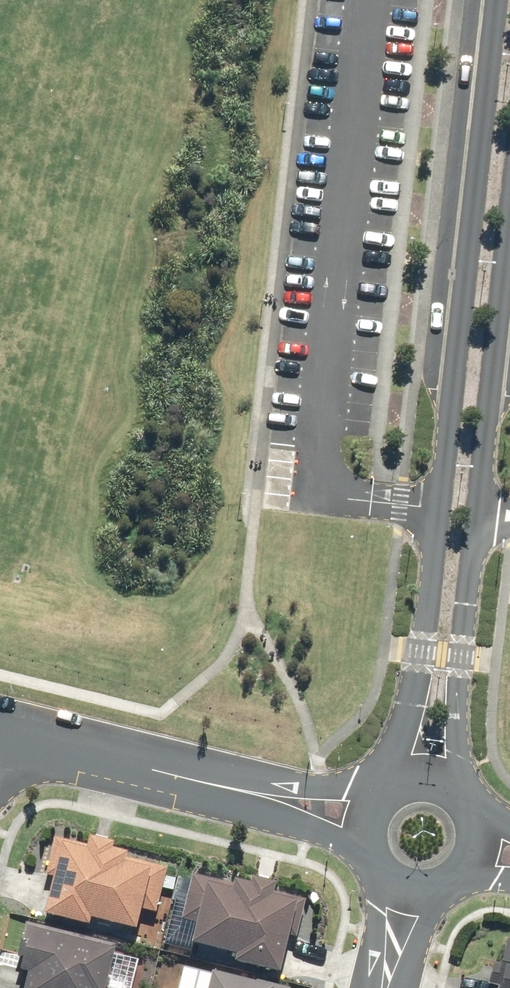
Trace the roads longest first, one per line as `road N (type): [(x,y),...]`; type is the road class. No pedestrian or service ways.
road 1 (unclassified): [(405,778),(441,513),(494,0)]
road 2 (unclassified): [(509,233),(461,654),(462,794)]
road 3 (tertiary): [(252,793),(0,736)]
road 4 (tertiary): [(252,793),(390,785)]
road 5 (tertiary): [(366,841),(252,793)]

